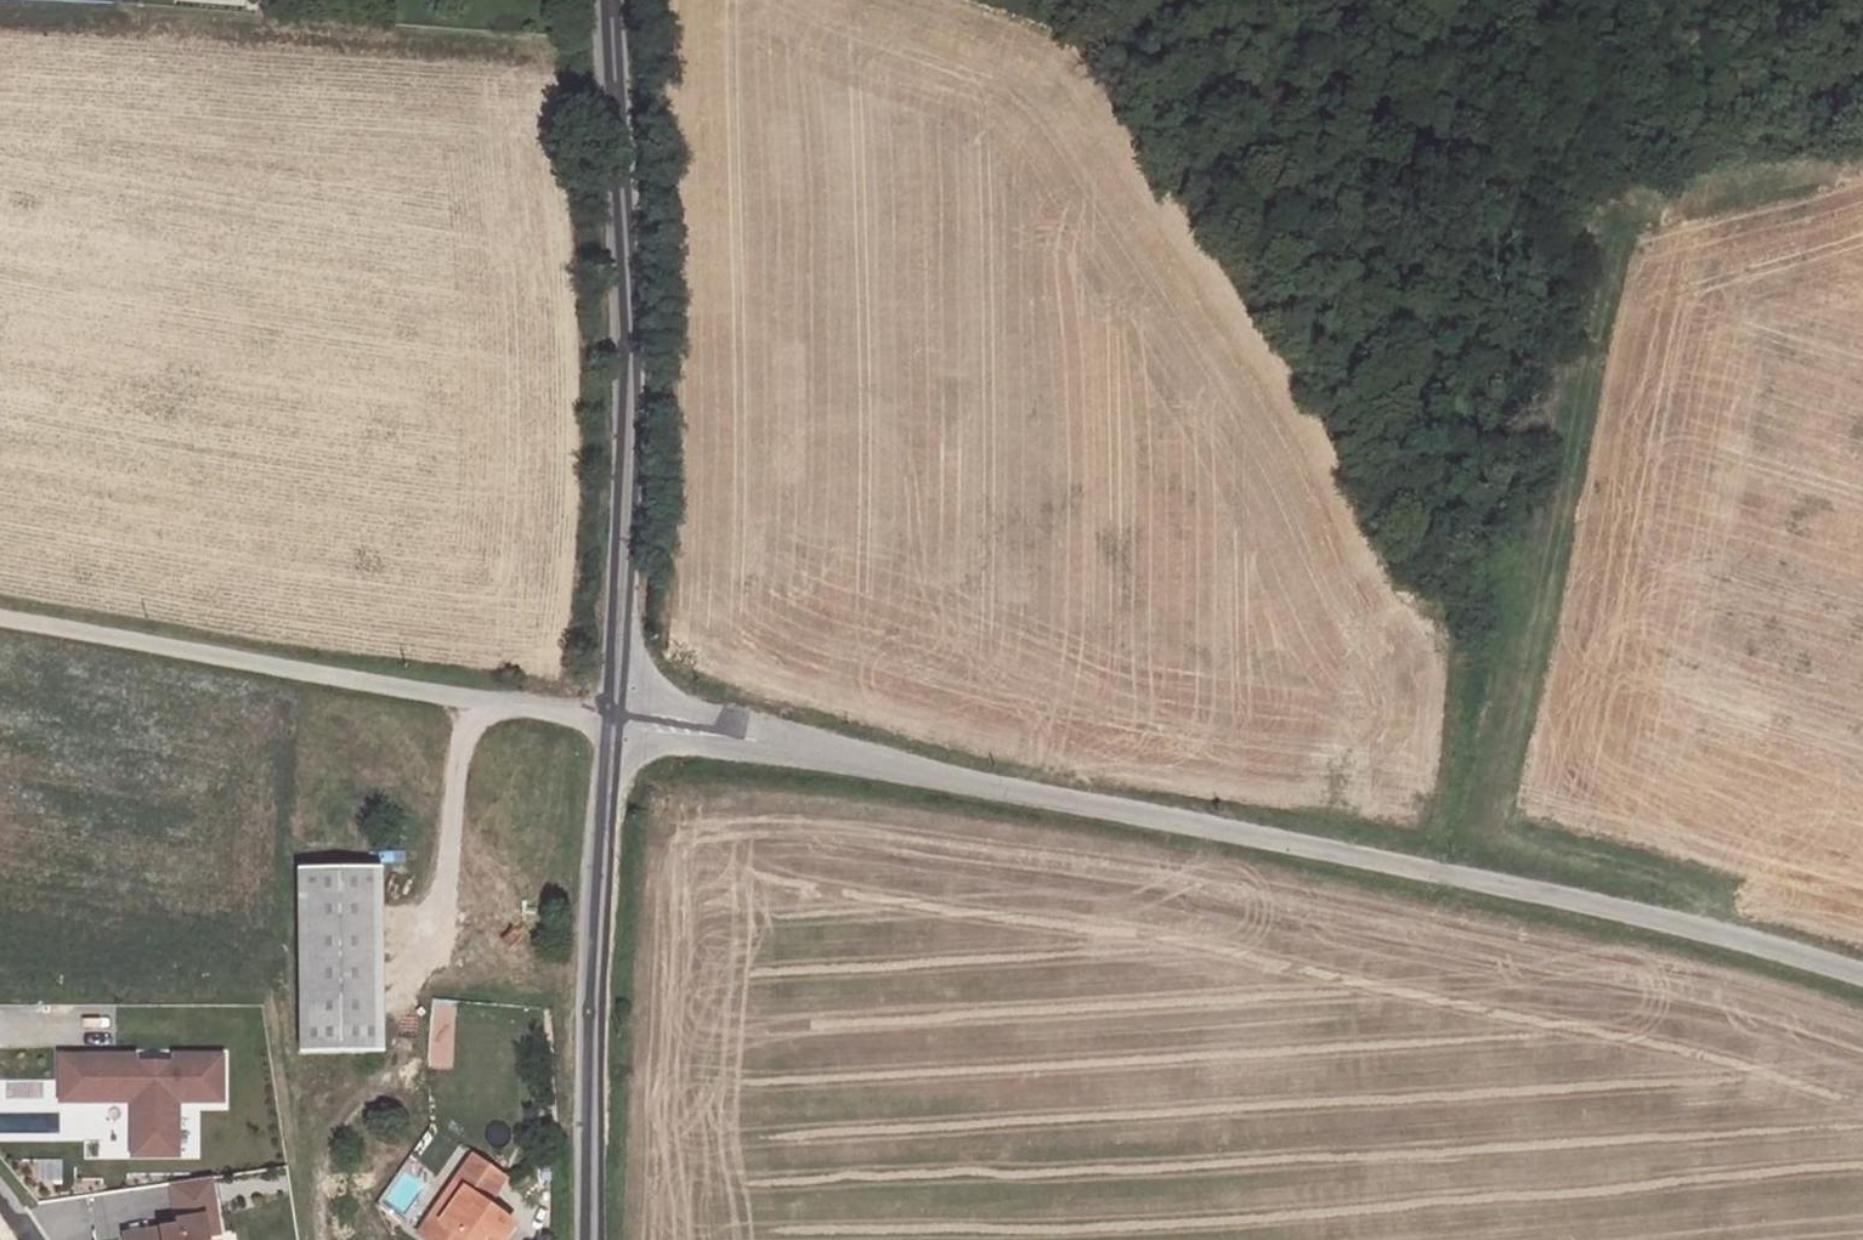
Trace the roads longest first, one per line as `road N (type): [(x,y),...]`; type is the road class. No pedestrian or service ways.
road 1 (unclassified): [(1862,974),(1759,942),(1484,880),(737,736),(613,720)]
road 2 (unclassified): [(613,720),(623,659),(632,388),(609,0)]
road 3 (unclassified): [(613,720),(0,618)]
road 4 (unclassified): [(594,1239),(588,999),(613,720)]

